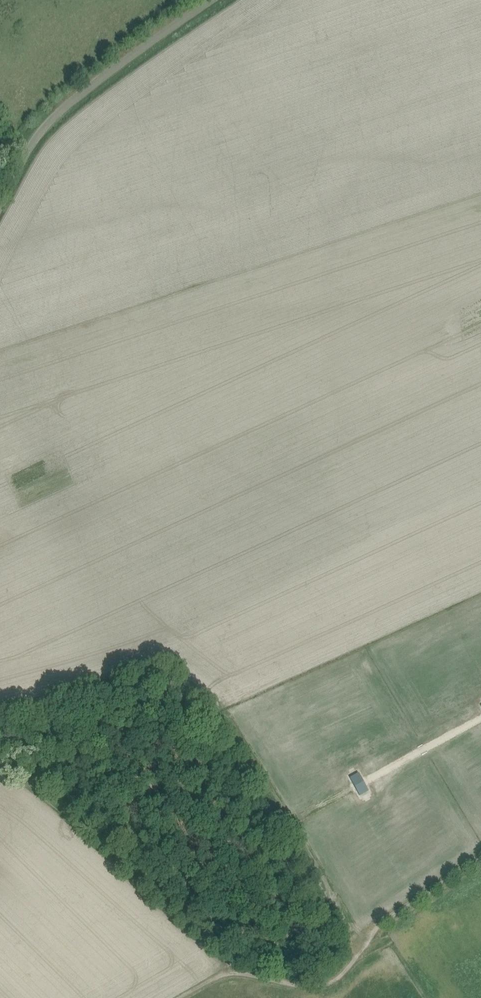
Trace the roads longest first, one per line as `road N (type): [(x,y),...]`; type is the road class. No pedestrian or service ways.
road 1 (unclassified): [(0,208),(49,119),(212,0)]
road 2 (track): [(283,973),(318,977),(347,959),(373,923),(480,856)]

